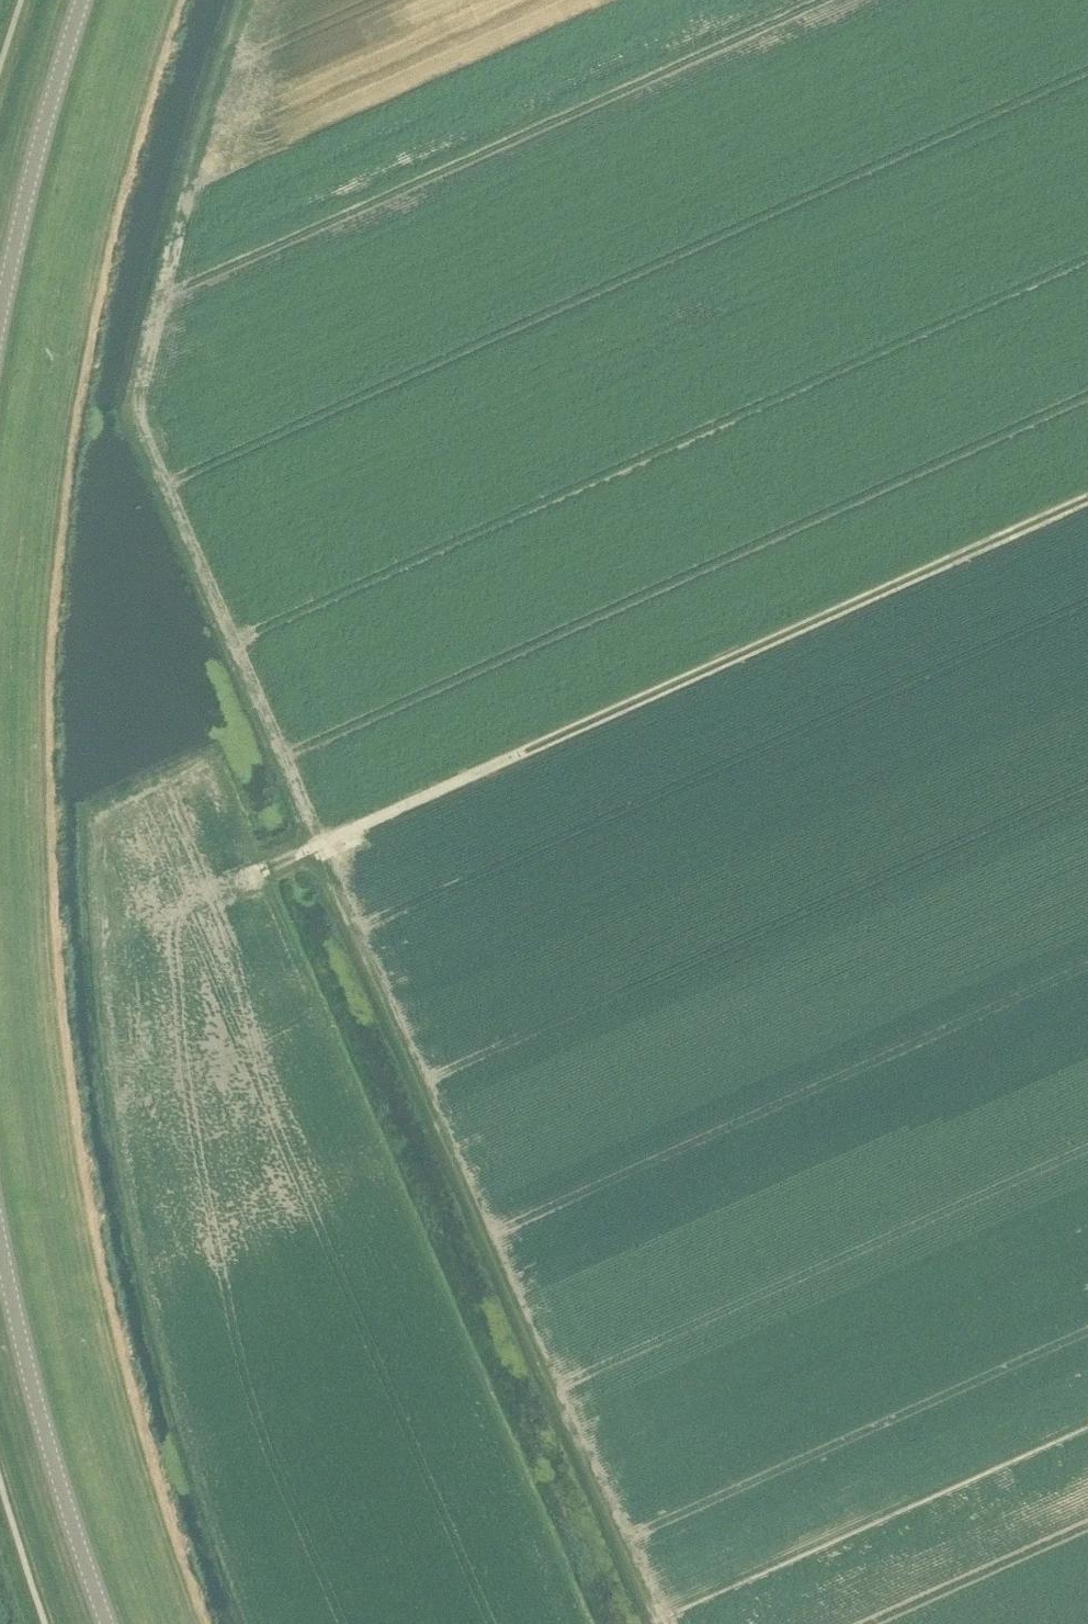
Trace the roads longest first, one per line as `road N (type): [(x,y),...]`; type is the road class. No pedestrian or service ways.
road 1 (track): [(1087,506),(223,891)]
road 2 (unclassified): [(0,1218),(71,1513),(114,1623)]
road 3 (unclassified): [(93,0),(45,147),(0,355)]

